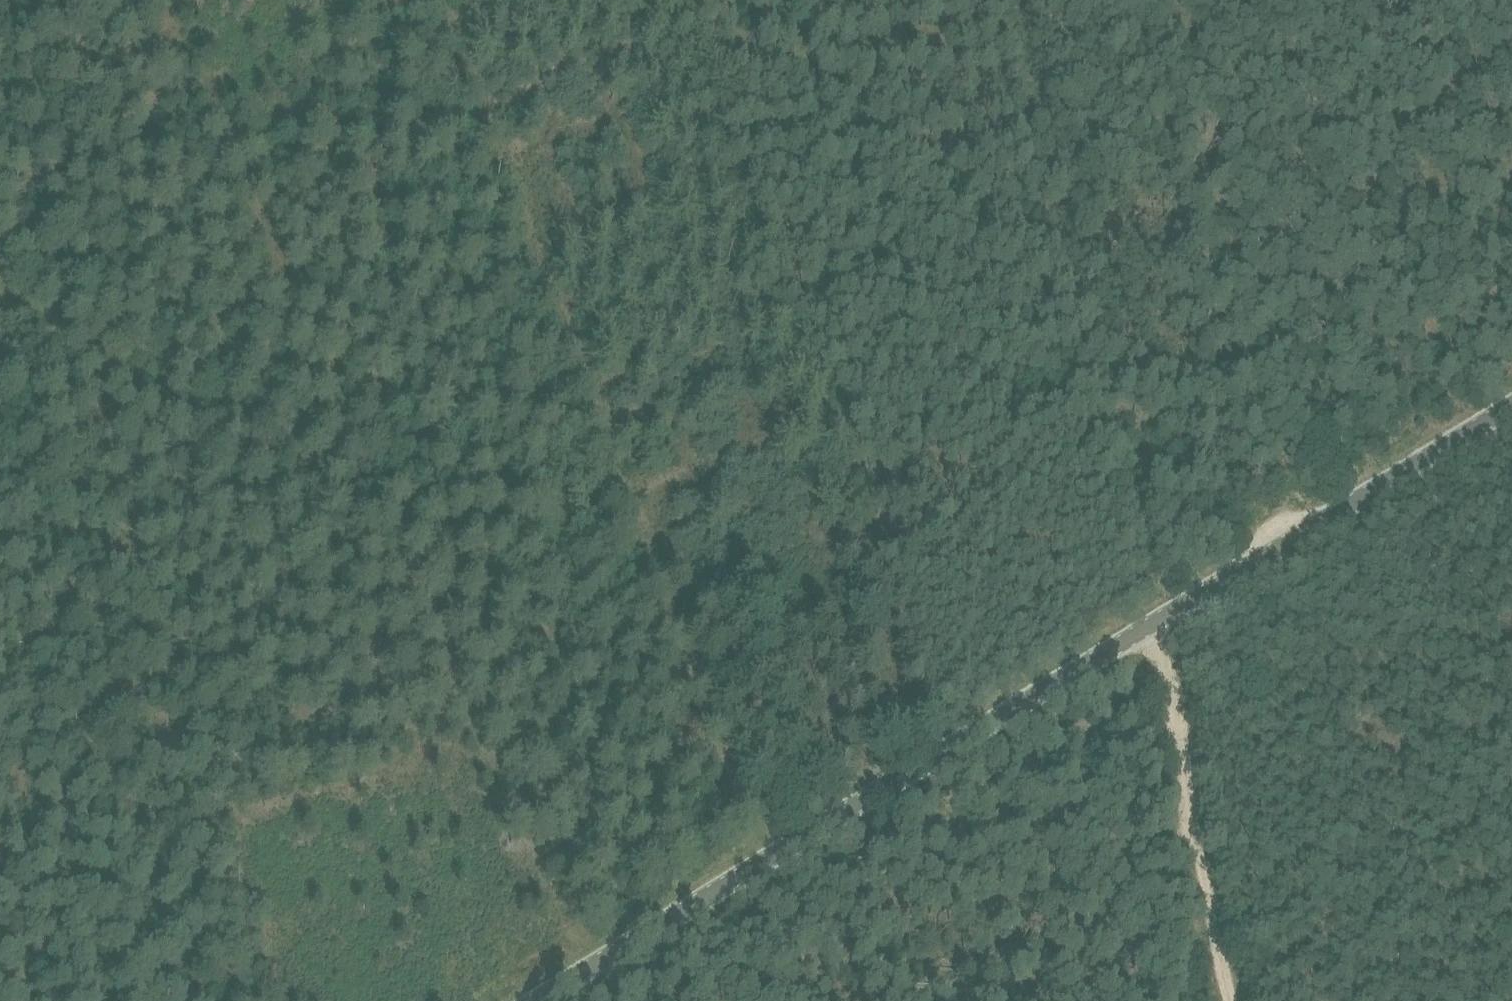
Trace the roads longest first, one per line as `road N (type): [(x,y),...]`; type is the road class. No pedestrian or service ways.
road 1 (tertiary): [(534,1000),(1511,405)]
road 2 (track): [(1151,624),(1229,1000)]

